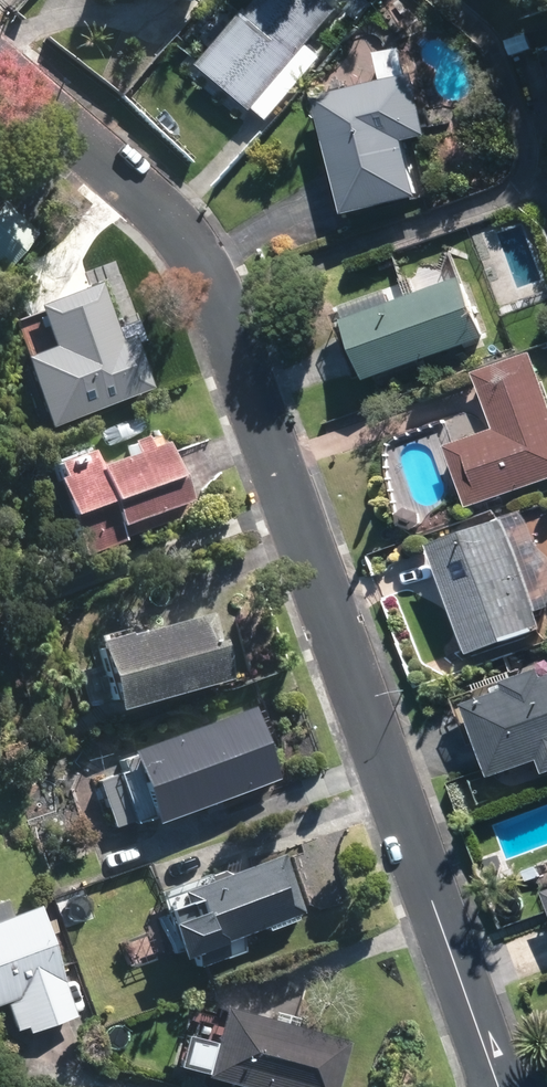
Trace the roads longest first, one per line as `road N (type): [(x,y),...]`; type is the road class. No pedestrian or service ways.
road 1 (residential): [(498,1086),(202,261),(165,212),(0,63)]

